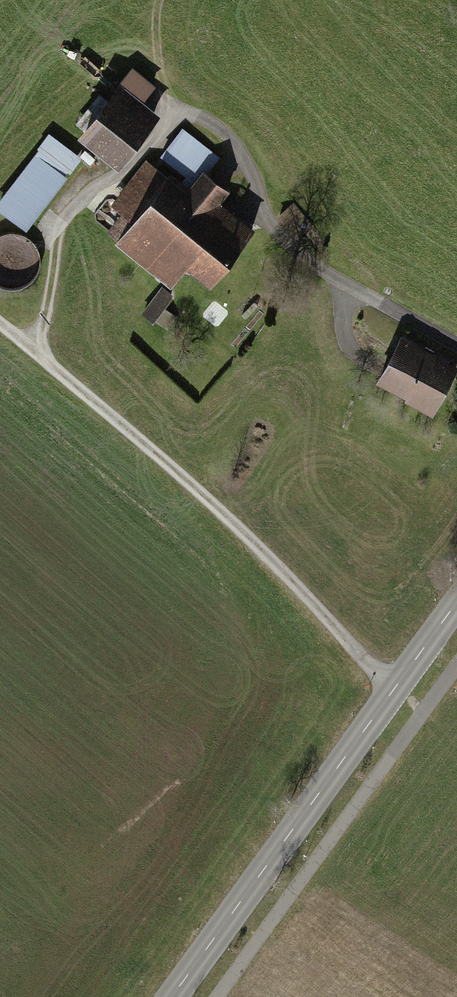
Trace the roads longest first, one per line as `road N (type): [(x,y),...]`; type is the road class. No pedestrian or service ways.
road 1 (track): [(396,690),(230,521),(0,322)]
road 2 (tertiary): [(456,606),(173,996)]
road 3 (residential): [(456,349),(312,267),(265,213),(250,160),(217,127),(190,114)]
road 4 (track): [(36,352),(63,225),(85,193),(190,114)]

